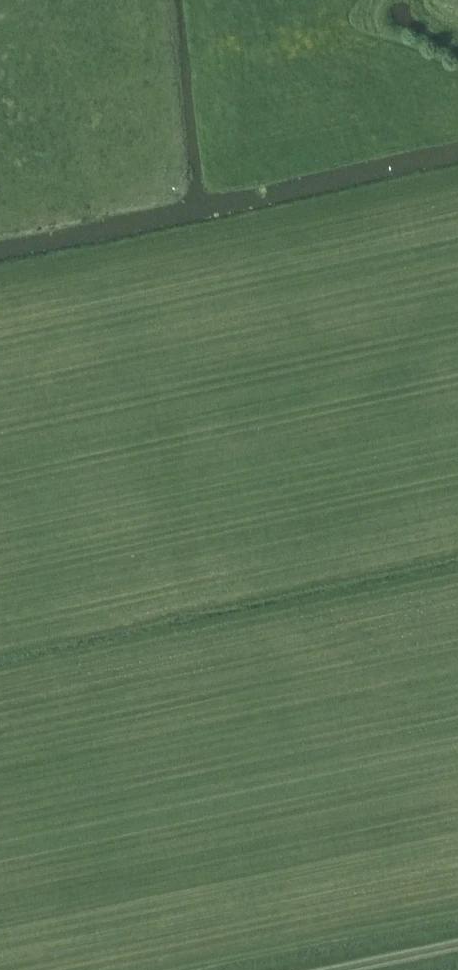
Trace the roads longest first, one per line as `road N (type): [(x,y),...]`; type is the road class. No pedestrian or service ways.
road 1 (track): [(339,969),(457,945)]

